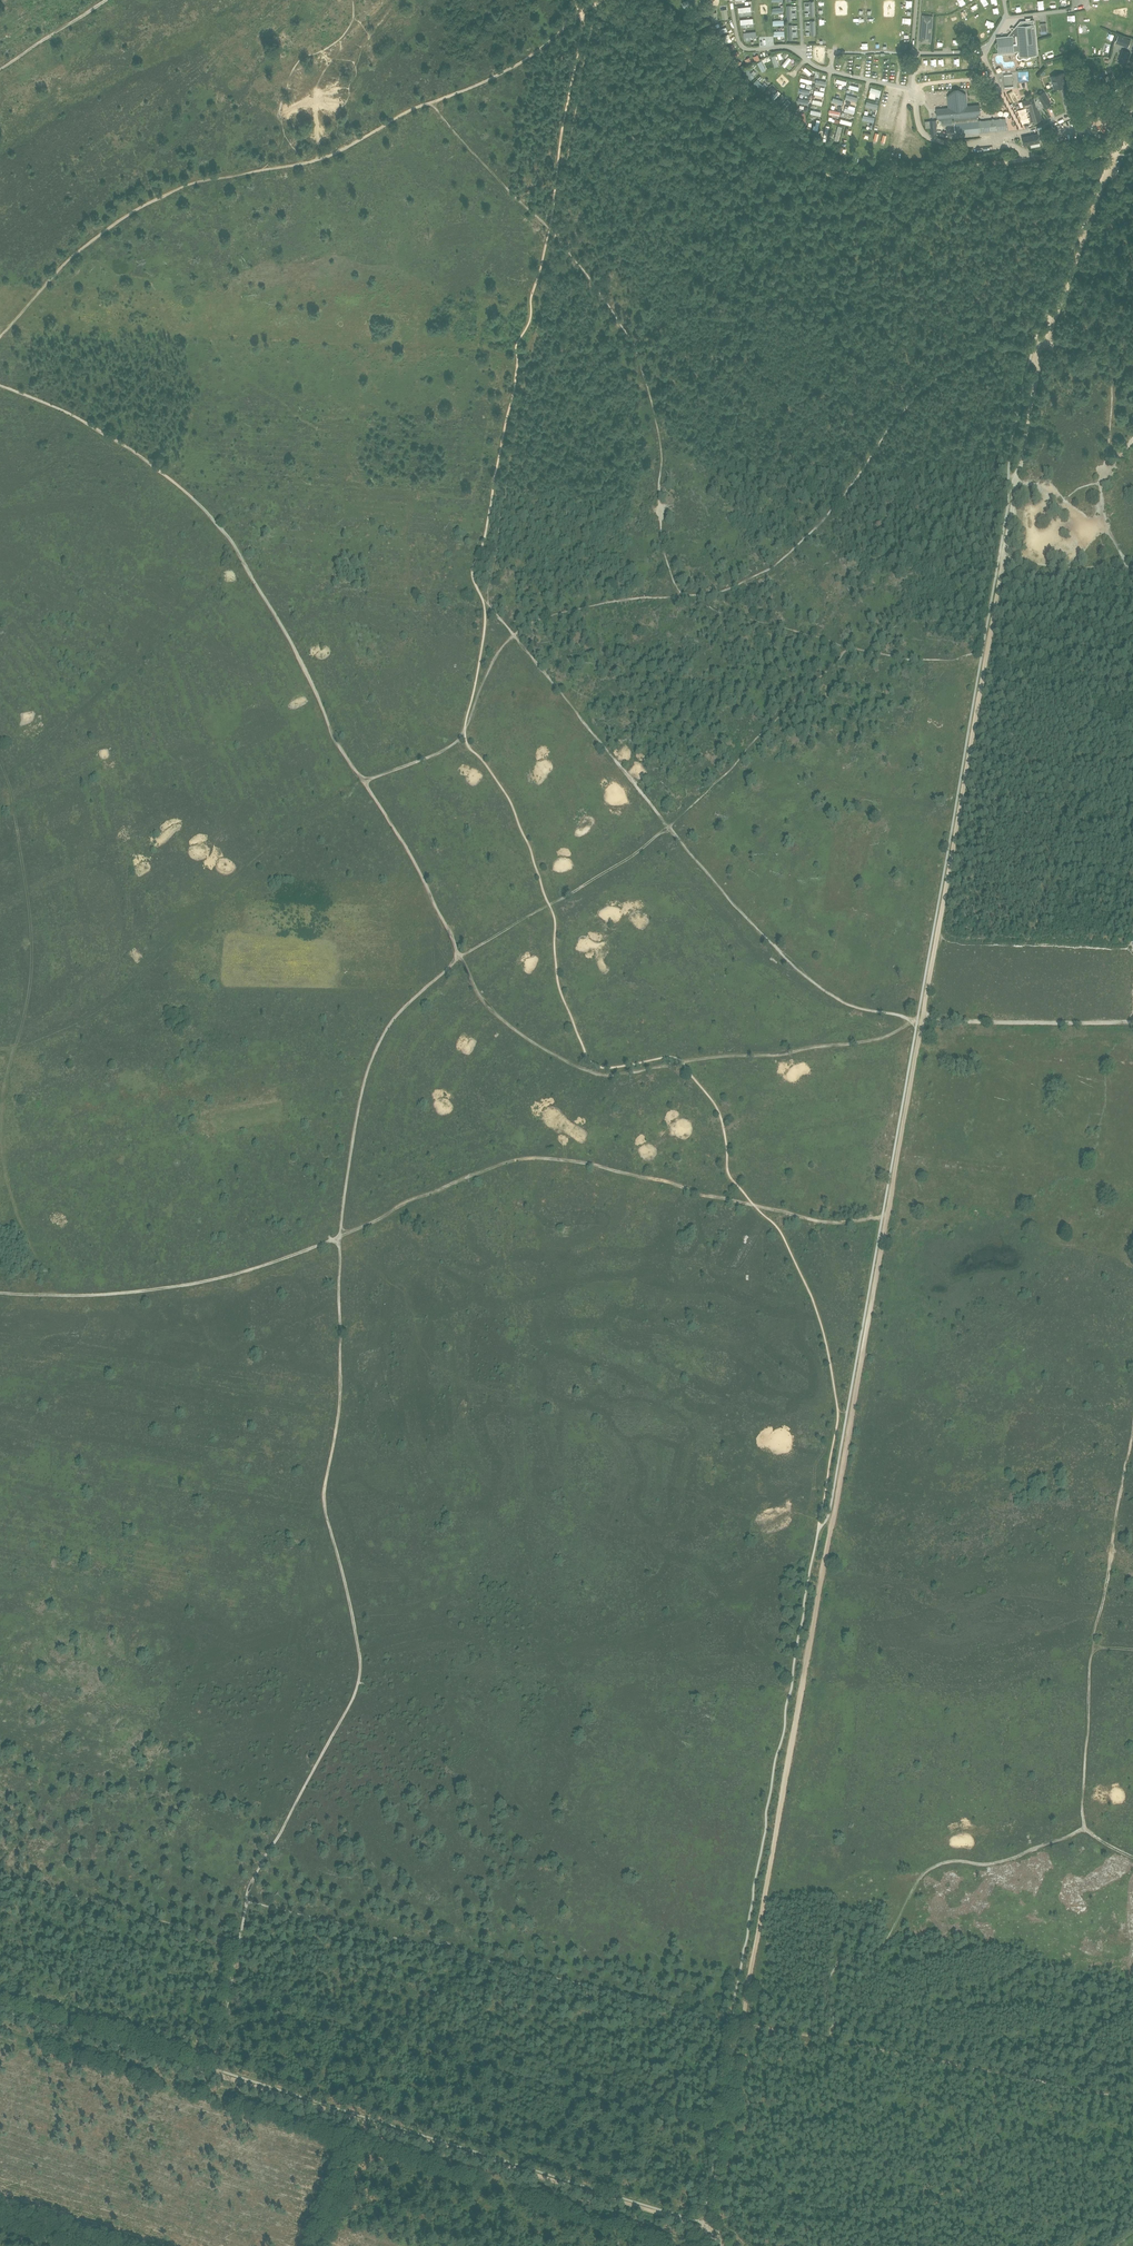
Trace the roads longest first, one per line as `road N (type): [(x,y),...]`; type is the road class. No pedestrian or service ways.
road 1 (track): [(743,2022),(924,1021)]
road 2 (track): [(924,1021),(1036,371),(1117,148)]
road 3 (track): [(707,2228),(0,2006)]
road 4 (track): [(489,604),(792,965),(852,1005),(917,1019)]
road 5 (track): [(630,0),(797,144),(843,171),(910,174),(1117,148)]
road 6 (track): [(1085,1828),(1090,1666),(1132,1440)]
road 7 (track): [(829,2033),(835,1967),(878,1951),(928,1870),(1009,1859),(1085,1828)]
road 8 (track): [(827,2038),(1132,2098)]
road 9 (track): [(707,2228),(743,2022)]
road 10 (track): [(924,1021),(1132,1023)]
road 11 (track): [(997,563),(1132,565)]

